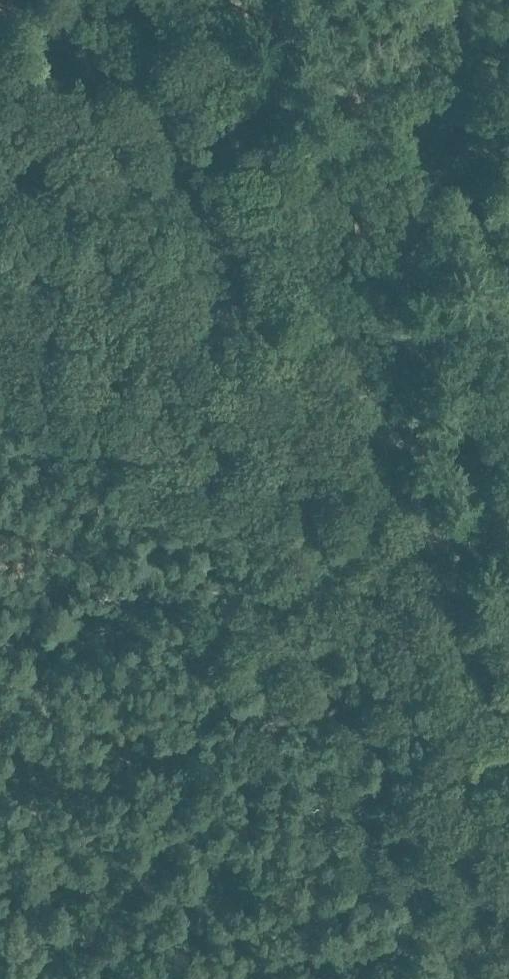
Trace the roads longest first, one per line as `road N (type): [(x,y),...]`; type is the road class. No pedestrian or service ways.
road 1 (track): [(0,706),(70,631),(149,590),(448,567)]
road 2 (track): [(292,230),(458,565)]
road 3 (track): [(173,0),(292,230)]
road 4 (track): [(458,565),(508,675)]

